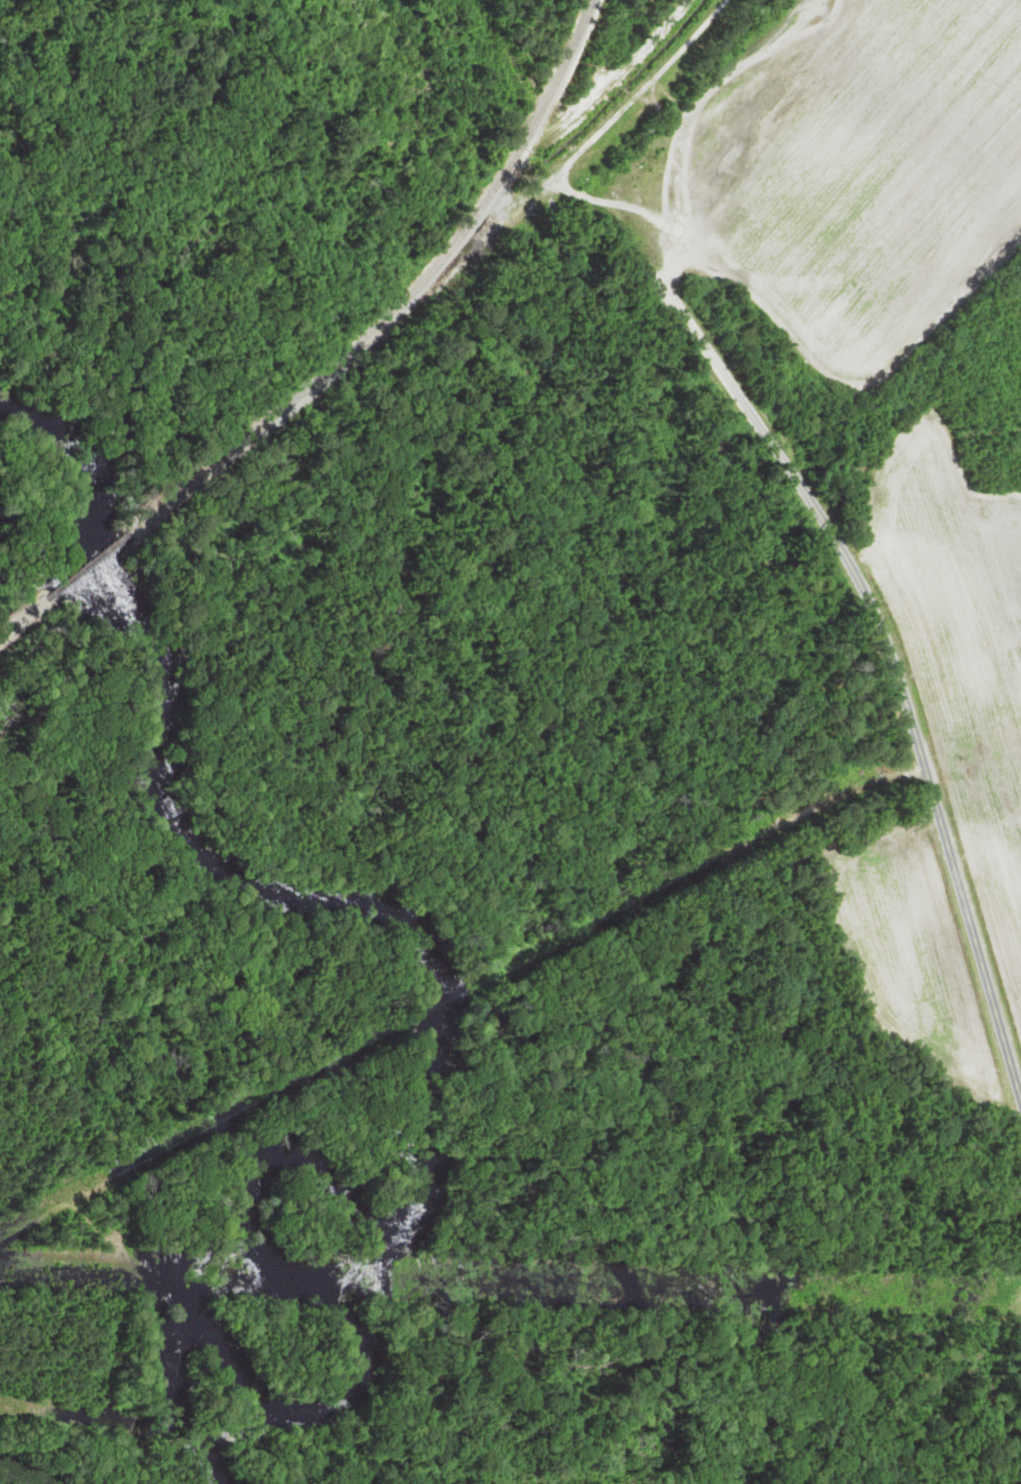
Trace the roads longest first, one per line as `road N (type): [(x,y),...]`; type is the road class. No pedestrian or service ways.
road 1 (residential): [(1020,1107),(902,706),(852,580),(747,409),(652,278)]
road 2 (track): [(652,278),(691,266),(762,293),(826,374),(879,384),(1020,228)]
road 3 (track): [(839,0),(822,42),(715,90),(688,119),(674,181),(691,266)]
road 4 (track): [(683,226),(638,218),(561,187),(561,172)]

